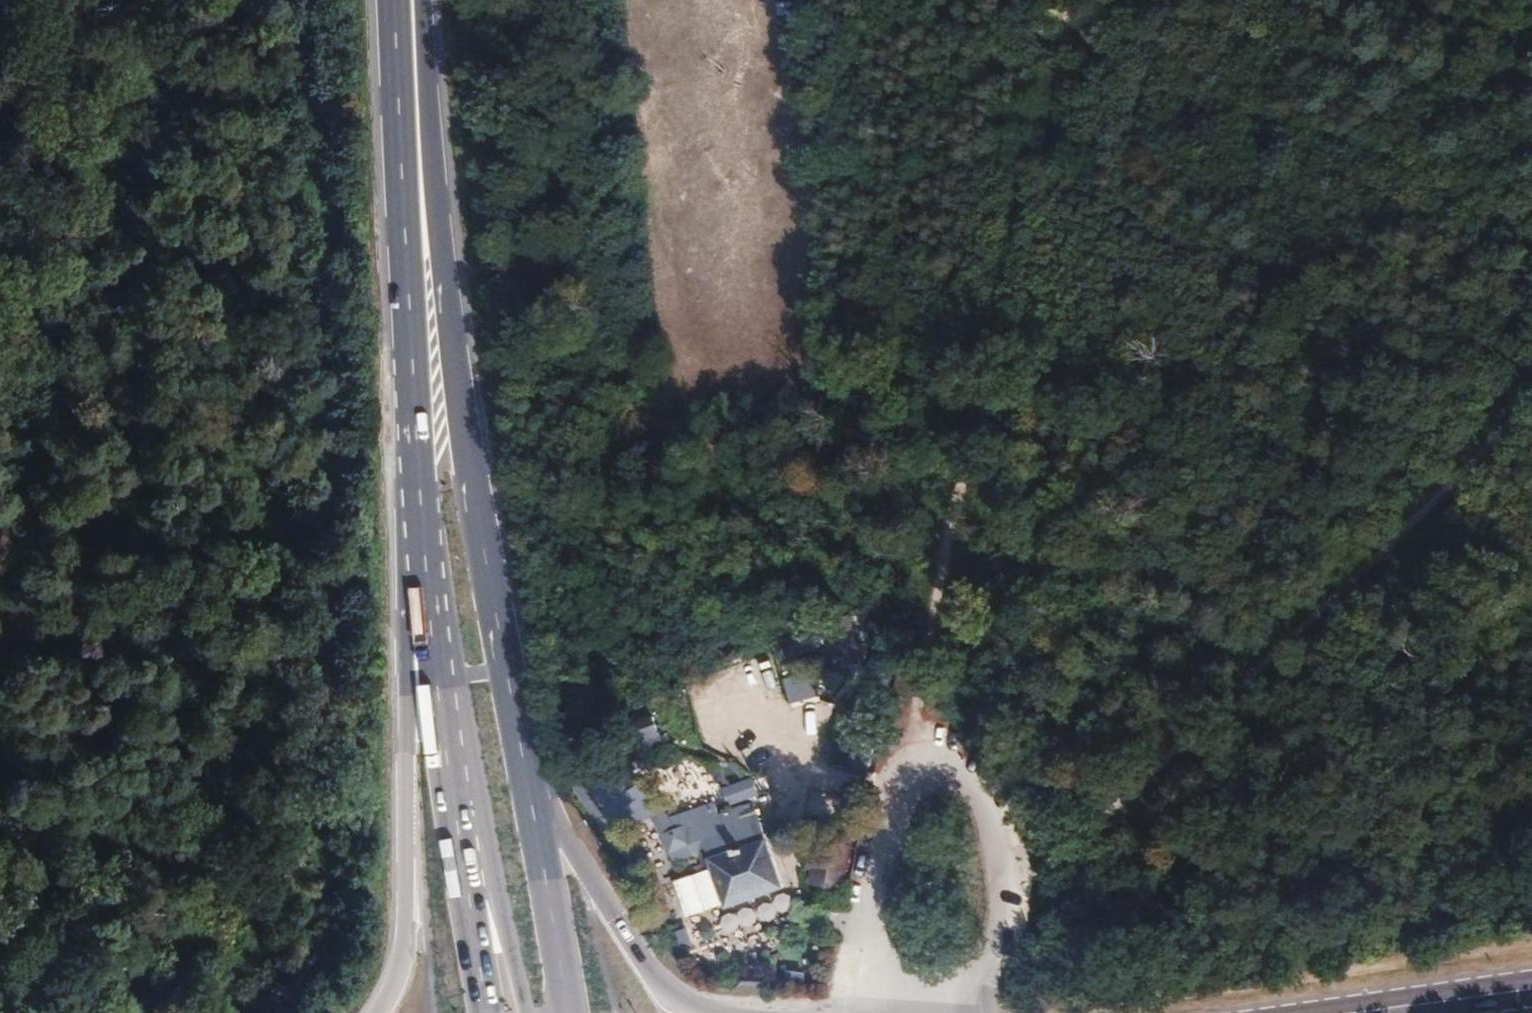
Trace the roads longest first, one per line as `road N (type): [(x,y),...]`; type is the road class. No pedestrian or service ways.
road 1 (primary): [(530,788),(471,464),(414,66)]
road 2 (track): [(1531,398),(1009,902)]
road 3 (primary): [(424,509),(526,1012)]
road 4 (primary): [(424,509),(409,690),(410,910),(403,970),(380,1012)]
road 5 (primary): [(424,509),(434,684),(485,1012)]
road 6 (track): [(587,627),(976,395)]
road 7 (primary): [(414,66),(424,509)]
road 8 (track): [(0,440),(318,704)]
road 9 (primary): [(725,1012),(668,988),(530,788)]
road 10 (primary): [(569,1012),(530,788)]
road 11 (primary): [(1375,1009),(1531,986)]

